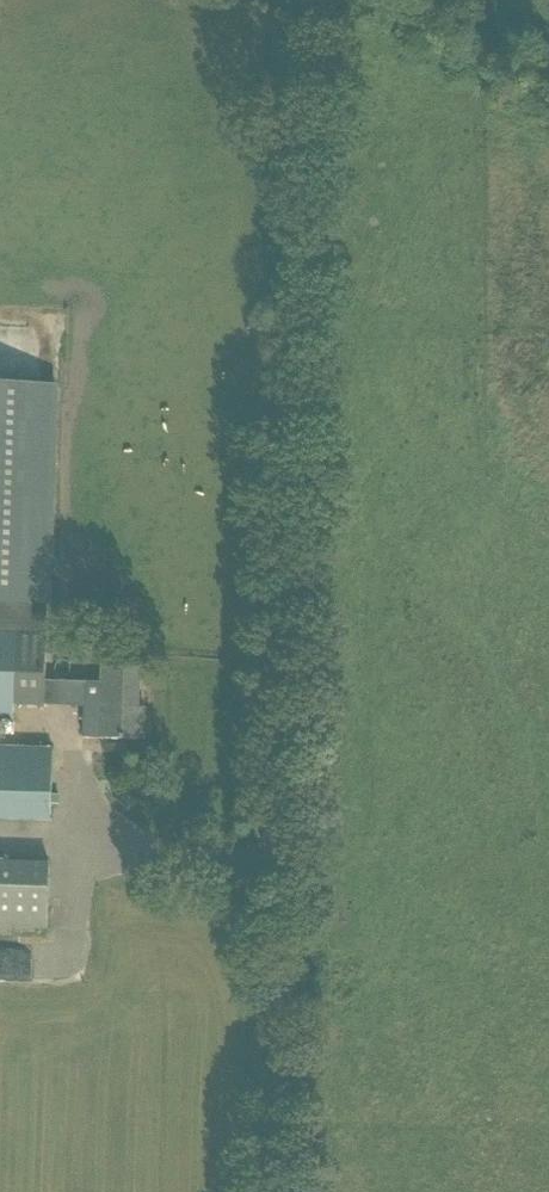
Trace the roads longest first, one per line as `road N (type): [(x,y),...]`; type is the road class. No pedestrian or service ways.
road 1 (unclassified): [(281,1191),(295,0)]

